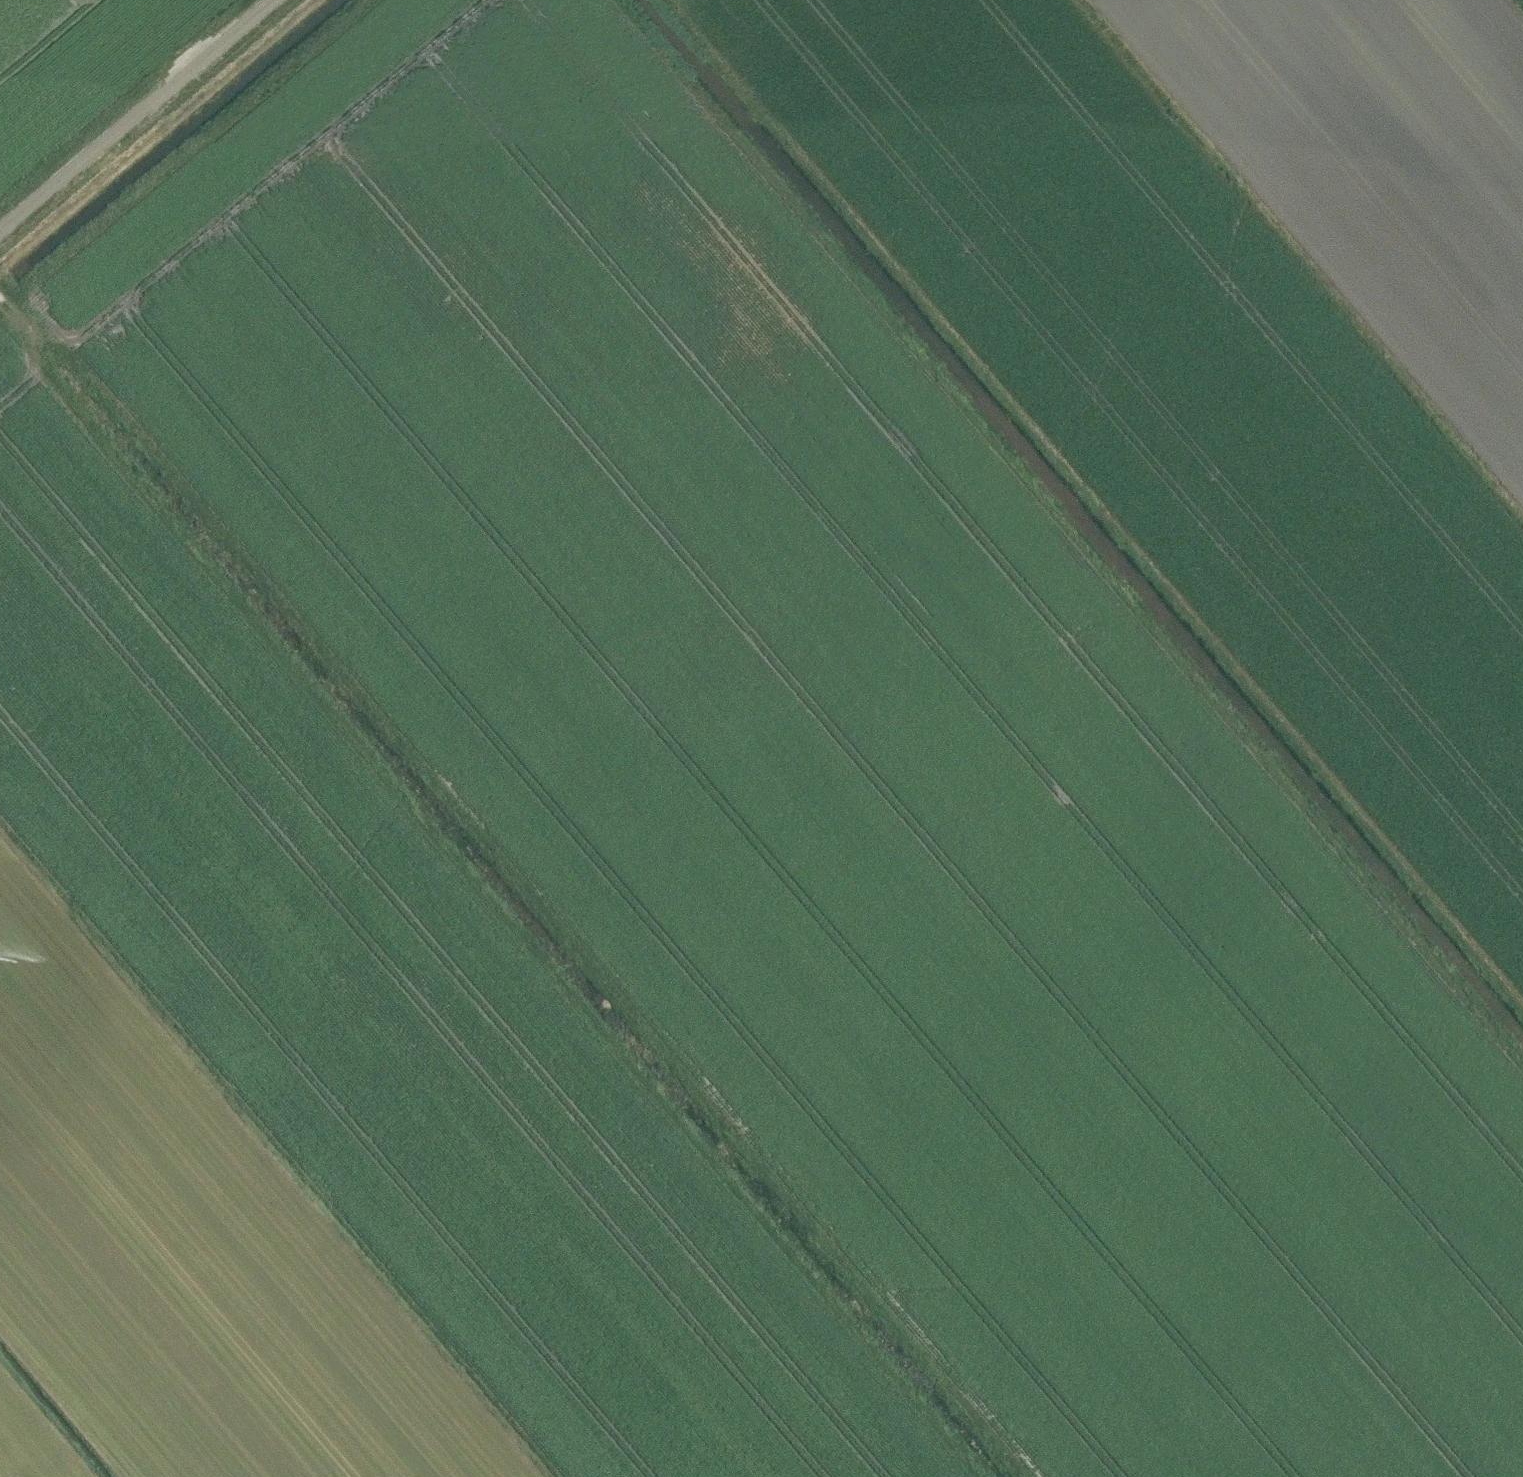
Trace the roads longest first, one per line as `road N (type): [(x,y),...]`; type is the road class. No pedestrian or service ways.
road 1 (unclassified): [(270,0),(0,229)]

